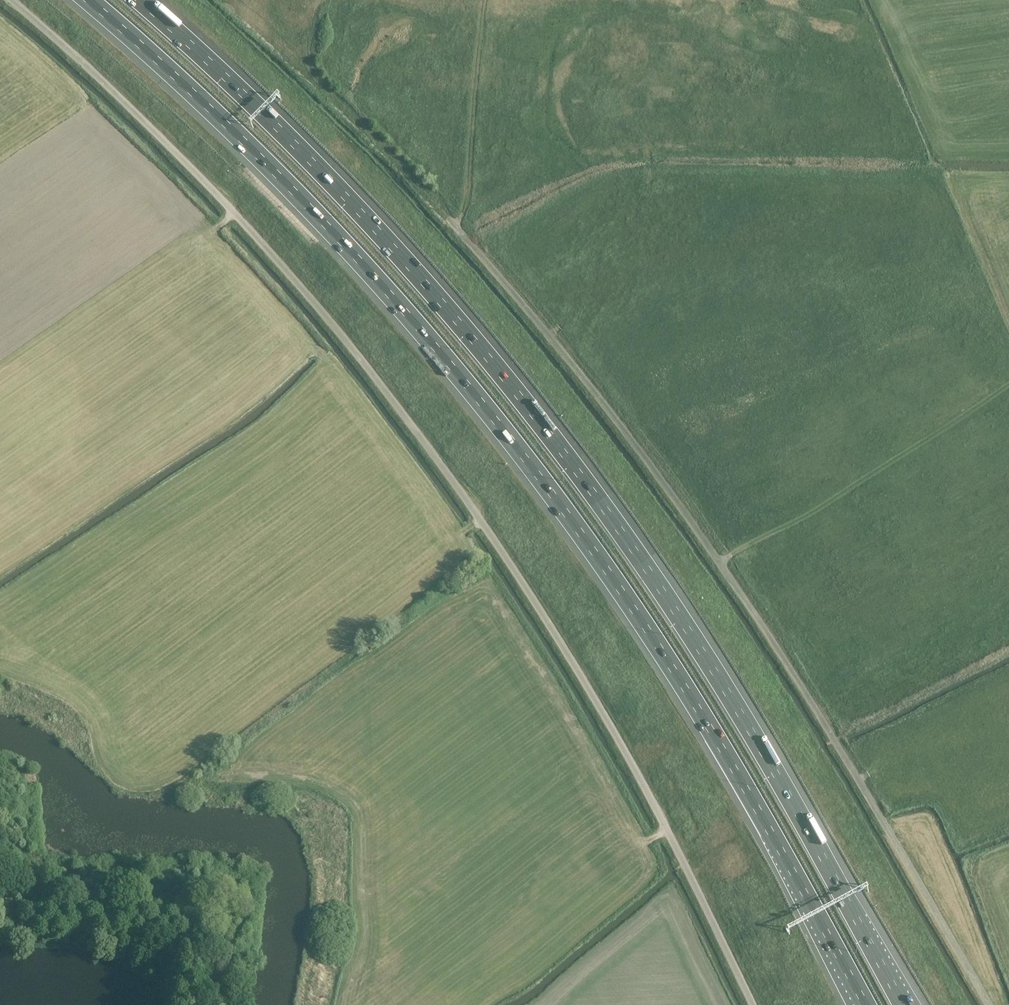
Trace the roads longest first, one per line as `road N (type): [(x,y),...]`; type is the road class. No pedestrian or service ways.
road 1 (motorway): [(88,0),(322,220),(541,478),(658,643),(866,1004)]
road 2 (motorway): [(903,1004),(745,717),(571,461),(344,196),(140,0)]
road 3 (unclassified): [(754,1004),(608,722),(502,551),(380,384),(236,214),(10,0)]

